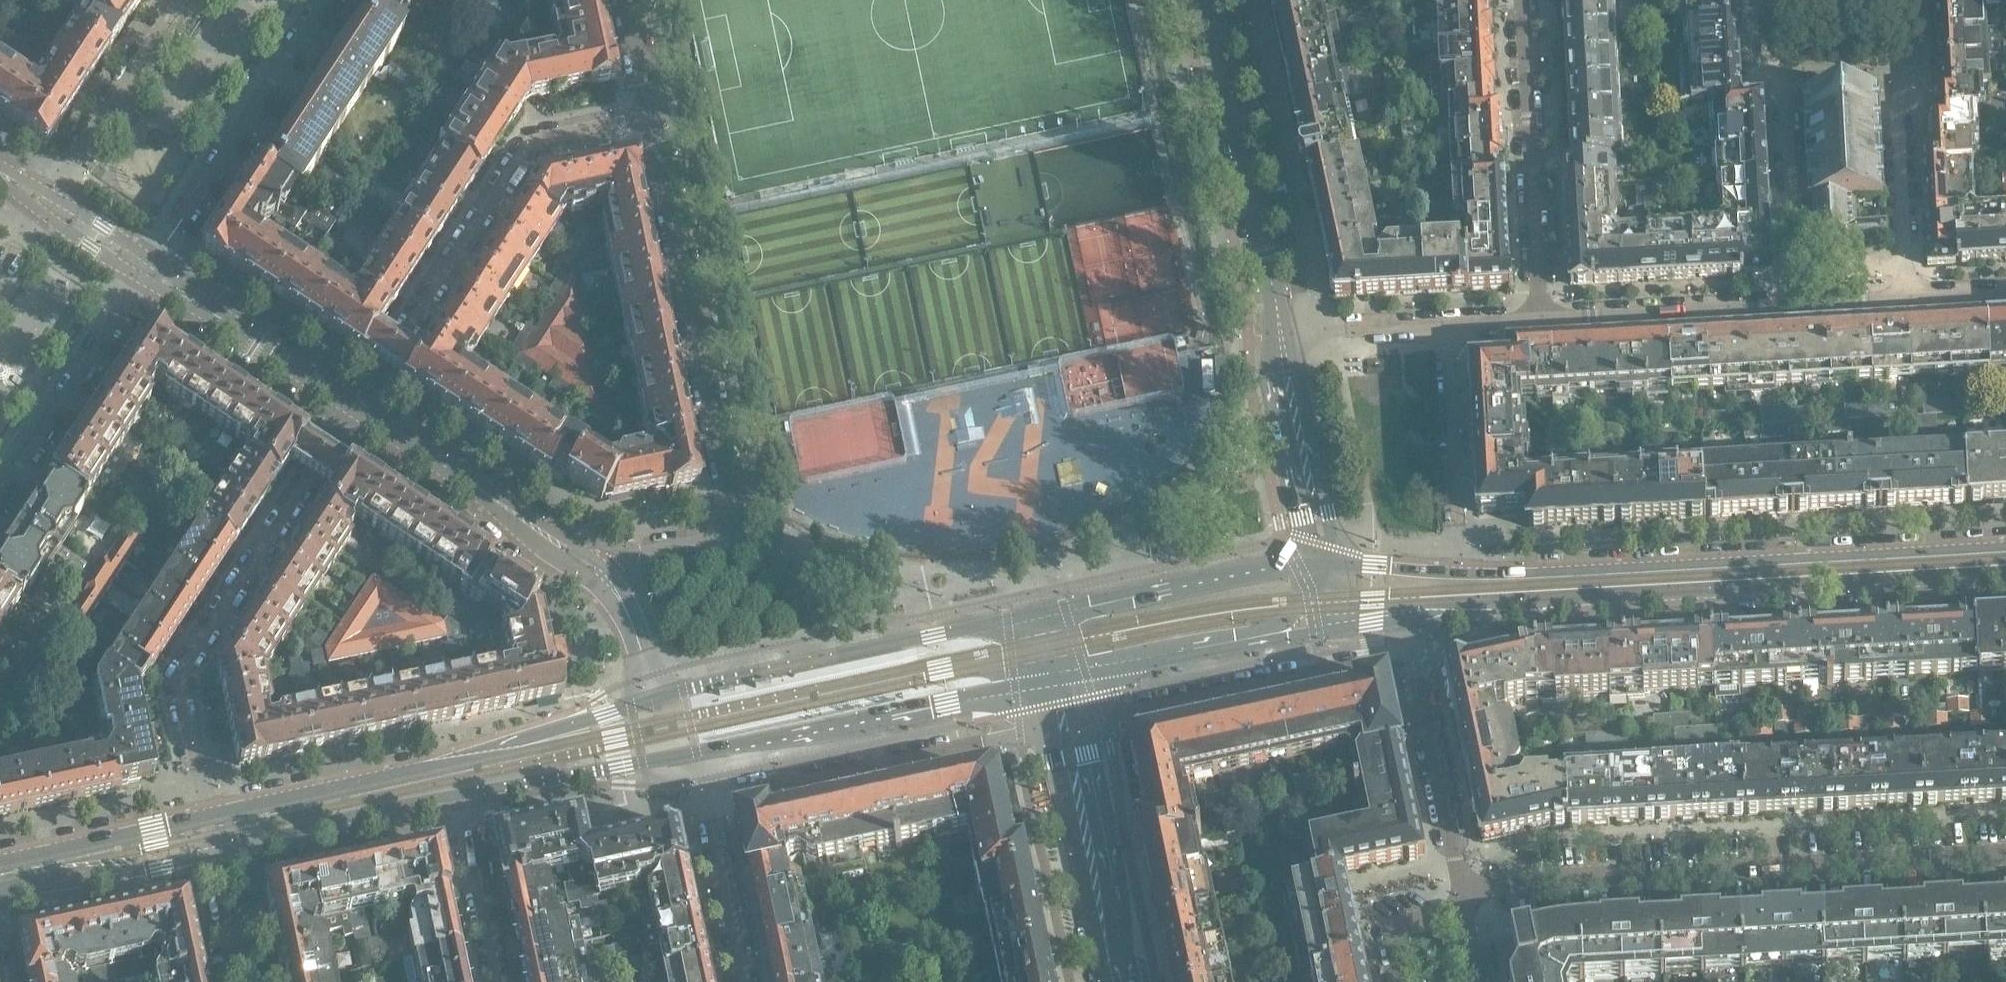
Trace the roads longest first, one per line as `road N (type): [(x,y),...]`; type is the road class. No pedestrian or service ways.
road 1 (secondary): [(1410,615),(1478,604),(2005,574)]
road 2 (residential): [(653,114),(733,512),(720,533),(601,563)]
road 3 (secondary): [(2005,548),(1459,571)]
road 4 (residential): [(1464,891),(1542,879),(2005,852)]
road 5 (residential): [(206,817),(181,672),(358,407)]
road 6 (residential): [(358,407),(532,141),(653,114)]
road 7 (secondary): [(631,706),(448,763),(206,817)]
road 8 (secondary): [(1042,616),(683,690)]
road 9 (secondary): [(698,751),(1055,680)]
road 10 (residential): [(708,800),(1064,725)]
road 11 (residential): [(1064,725),(1415,650)]
road 12 (tertiary): [(1280,337),(1209,0)]
road 13 (residential): [(148,271),(327,0)]
road 14 (residential): [(1539,320),(1519,0)]
road 15 (secondary): [(1325,563),(1042,616)]
road 16 (secondary): [(1055,680),(1337,629)]
road 17 (tertiary): [(585,563),(358,407)]
road 18 (residential): [(0,497),(148,271)]
road 19 (secondary): [(1118,981),(1064,725)]
road 20 (residential): [(1539,320),(1798,305)]
road 21 (tertiary): [(358,407),(148,271)]
road 22 (secondary): [(215,854),(458,795)]
road 23 (residential): [(1459,571),(1445,325)]
road 24 (residential): [(1415,650),(1464,891)]
road 25 (residential): [(1771,63),(1786,103),(1798,305)]
road 26 (secondary): [(458,795),(698,751)]
road 27 (residential): [(178,0),(45,202)]
road 28 (residential): [(1907,300),(1899,102),(1906,59)]
road 29 (tertiary): [(1325,563),(1280,337)]
road 30 (secondary): [(0,879),(131,870),(215,854)]
road 31 (secondary): [(206,817),(0,874)]
road 32 (residential): [(499,981),(458,795)]
road 33 (residential): [(708,800),(746,981)]
road 34 (residential): [(1280,337),(1445,325)]
road 35 (tertiary): [(585,563),(634,652),(631,706)]
road 36 (tertiary): [(683,690),(601,563)]
road 37 (residential): [(1771,63),(1906,59)]
road 38 (secondary): [(1459,571),(1325,563)]
road 39 (residential): [(243,981),(215,854)]
road 40 (tertiary): [(148,271),(45,202)]
road 41 (residential): [(1404,981),(1399,925),(1462,911)]

